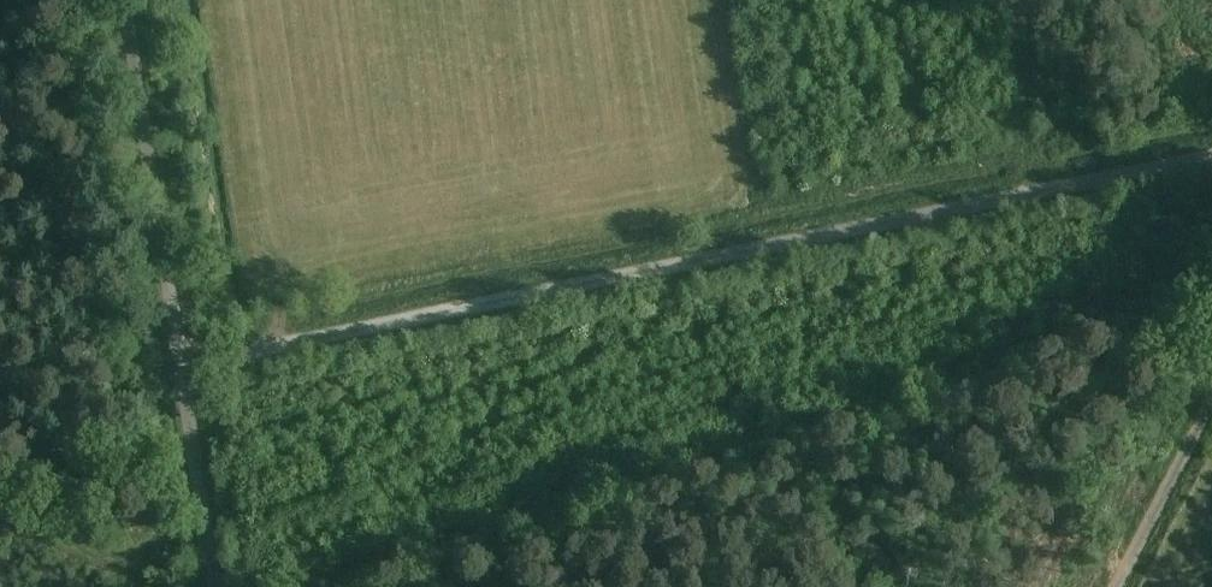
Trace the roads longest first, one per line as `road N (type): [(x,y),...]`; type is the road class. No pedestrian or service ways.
road 1 (track): [(1211,152),(179,366)]
road 2 (unclassified): [(127,0),(218,586)]
road 3 (track): [(1211,409),(1118,586)]

